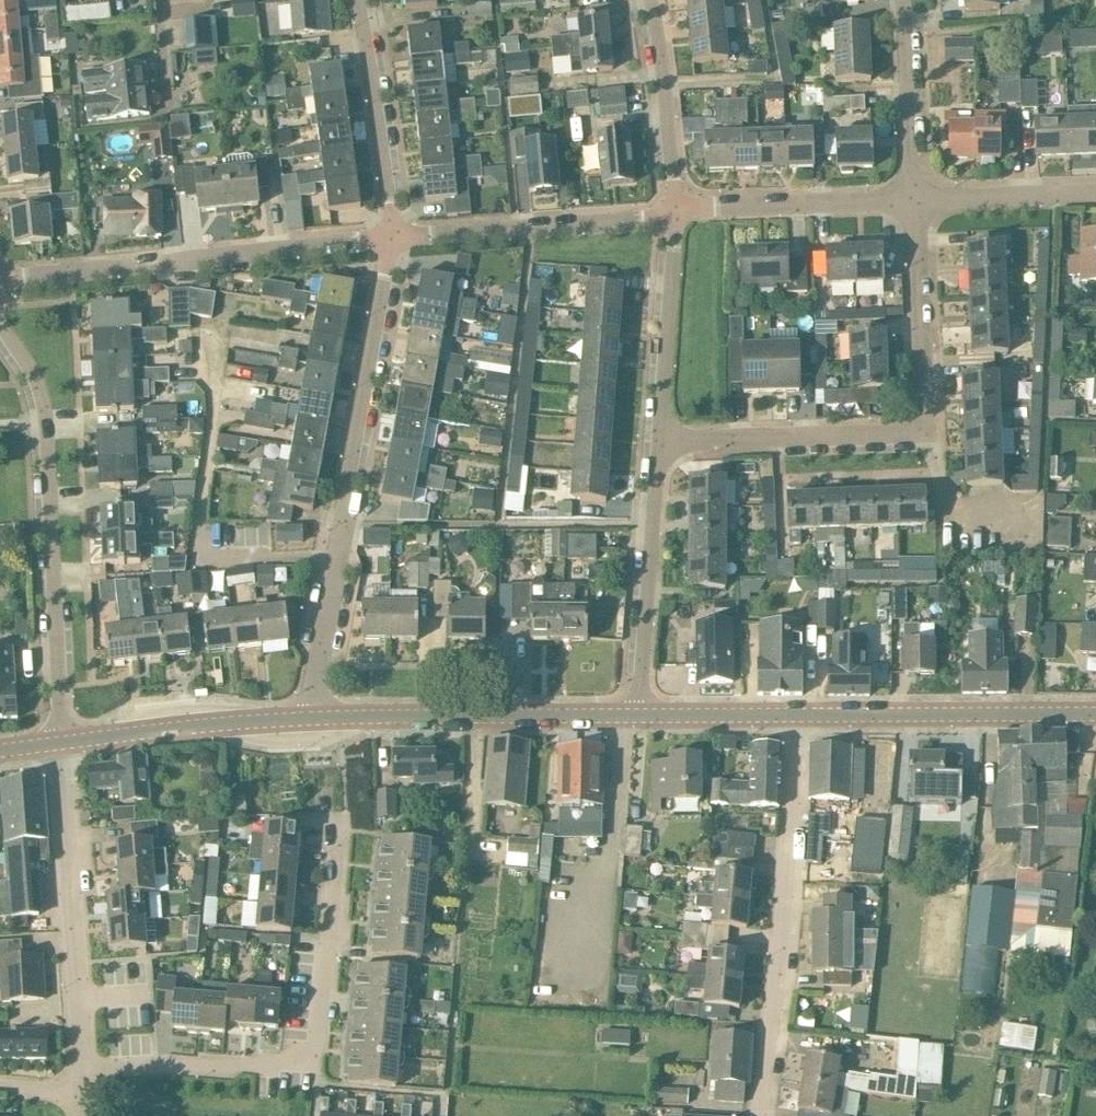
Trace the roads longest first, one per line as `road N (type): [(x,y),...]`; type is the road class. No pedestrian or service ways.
road 1 (residential): [(311,717),(393,236)]
road 2 (residential): [(60,741),(38,395),(0,321)]
road 3 (residential): [(757,1115),(795,714)]
road 4 (residential): [(0,276),(393,236)]
road 5 (secondary): [(640,715),(311,717)]
road 6 (residential): [(84,1059),(60,741)]
road 7 (secondary): [(1095,714),(795,714)]
road 8 (residential): [(676,212),(641,221),(393,236)]
road 9 (residential): [(660,440),(640,715)]
road 10 (residential): [(660,440),(917,427)]
road 11 (residential): [(310,1077),(337,919),(341,823)]
road 12 (secondary): [(311,717),(60,741)]
road 13 (residential): [(916,198),(676,212)]
road 14 (residential): [(393,236),(358,0)]
road 15 (residential): [(917,427),(927,414),(916,198)]
road 16 (residential): [(676,212),(660,440)]
road 17 (residential): [(310,1077),(84,1059)]
road 18 (residential): [(654,0),(676,212)]
road 19 (residential): [(916,198),(903,0)]
road 20 (residential): [(1095,194),(916,198)]
road 21 (residential): [(917,427),(959,518),(1035,519)]
road 22 (secondary): [(795,714),(640,715)]

